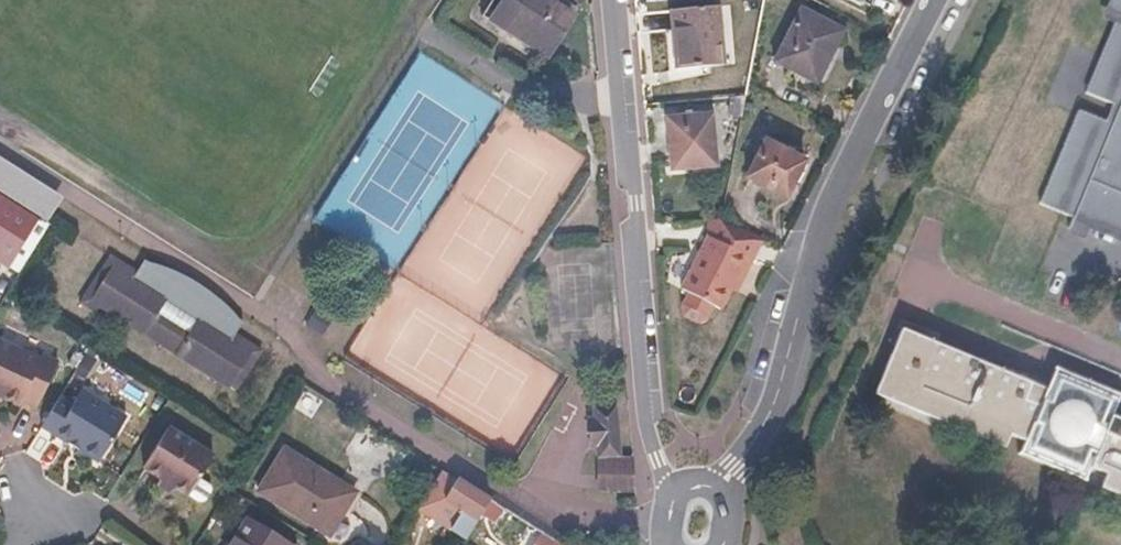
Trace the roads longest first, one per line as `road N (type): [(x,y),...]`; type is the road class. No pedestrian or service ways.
road 1 (residential): [(934,0),(829,208),(762,425),(724,478)]
road 2 (residential): [(614,0),(650,415),(672,480)]

